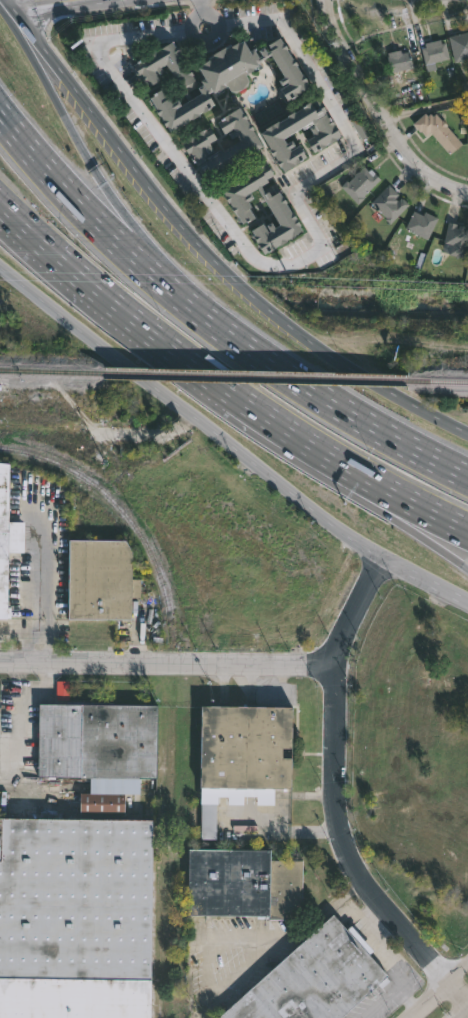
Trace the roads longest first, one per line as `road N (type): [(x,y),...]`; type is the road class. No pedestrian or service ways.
road 1 (secondary): [(467,435),(347,368),(232,283),(45,60),(16,7)]
road 2 (residential): [(467,1008),(359,878),(338,839),(327,735),(336,663),(379,554)]
road 3 (motorway): [(0,206),(171,352),(297,436)]
road 4 (motorway): [(260,355),(116,187),(45,60)]
road 5 (secondary): [(0,261),(284,487)]
road 6 (motorway): [(260,355),(76,204),(0,114)]
road 7 (residential): [(336,663),(0,662)]
road 8 (residential): [(324,0),(332,27),(419,166),(467,190)]
road 9 (motorway): [(467,476),(260,355)]
road 10 (motorway): [(297,436),(467,567)]
road 11 (motorway): [(297,436),(467,528)]
road 12 (secondary): [(284,487),(410,574)]

